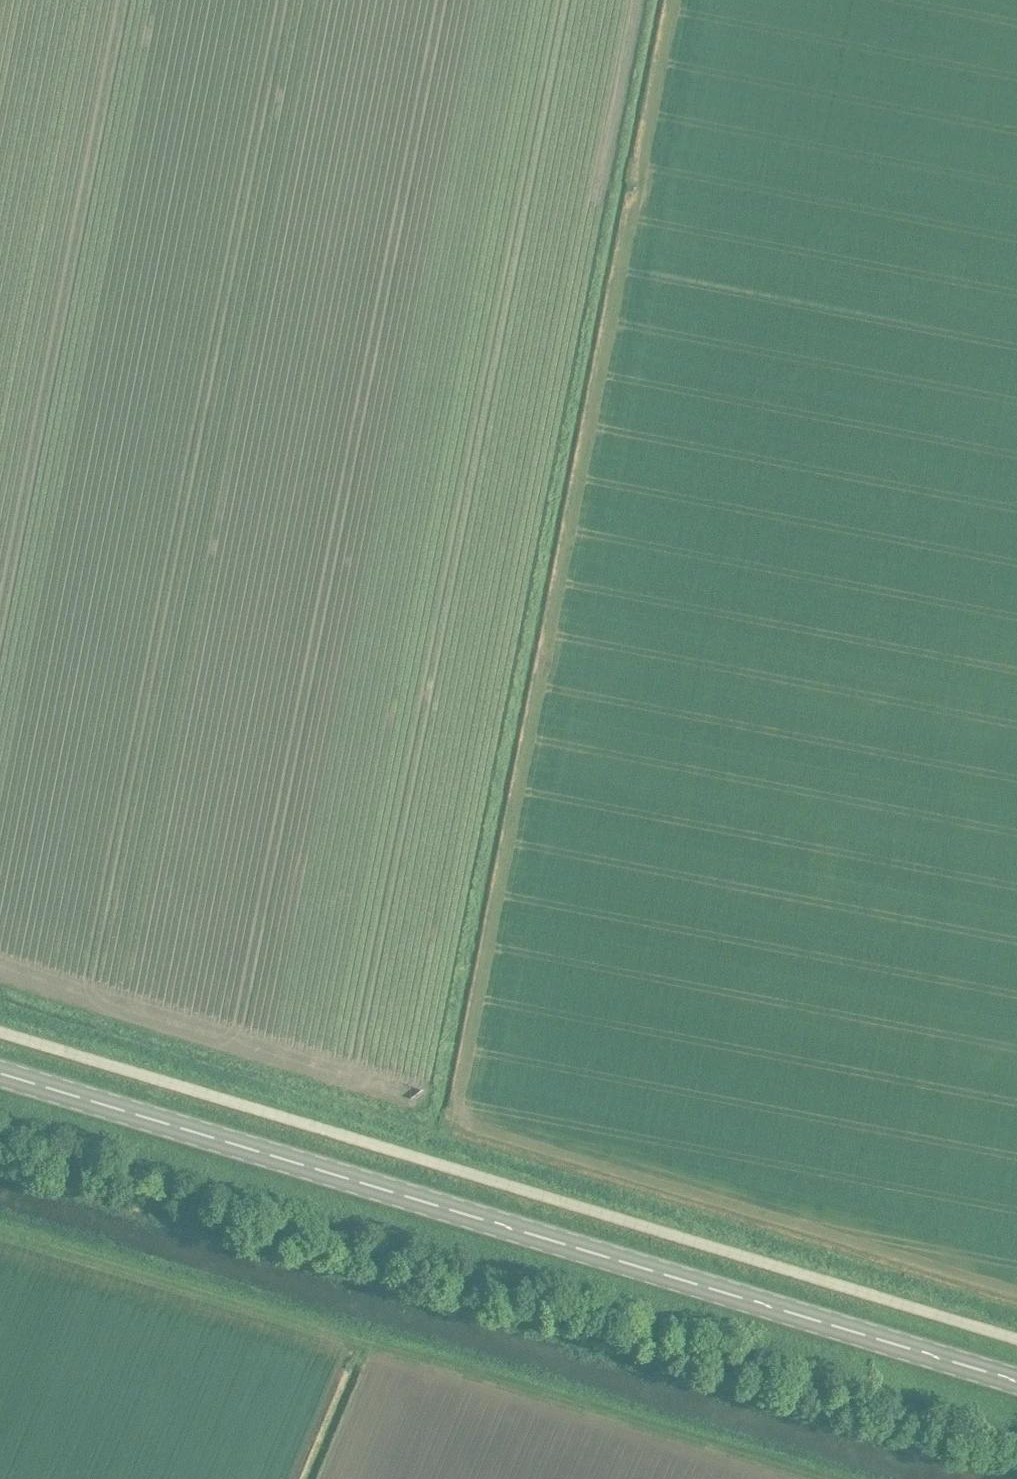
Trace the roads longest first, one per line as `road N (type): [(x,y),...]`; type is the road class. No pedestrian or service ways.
road 1 (primary): [(1016,1373),(0,1070)]

